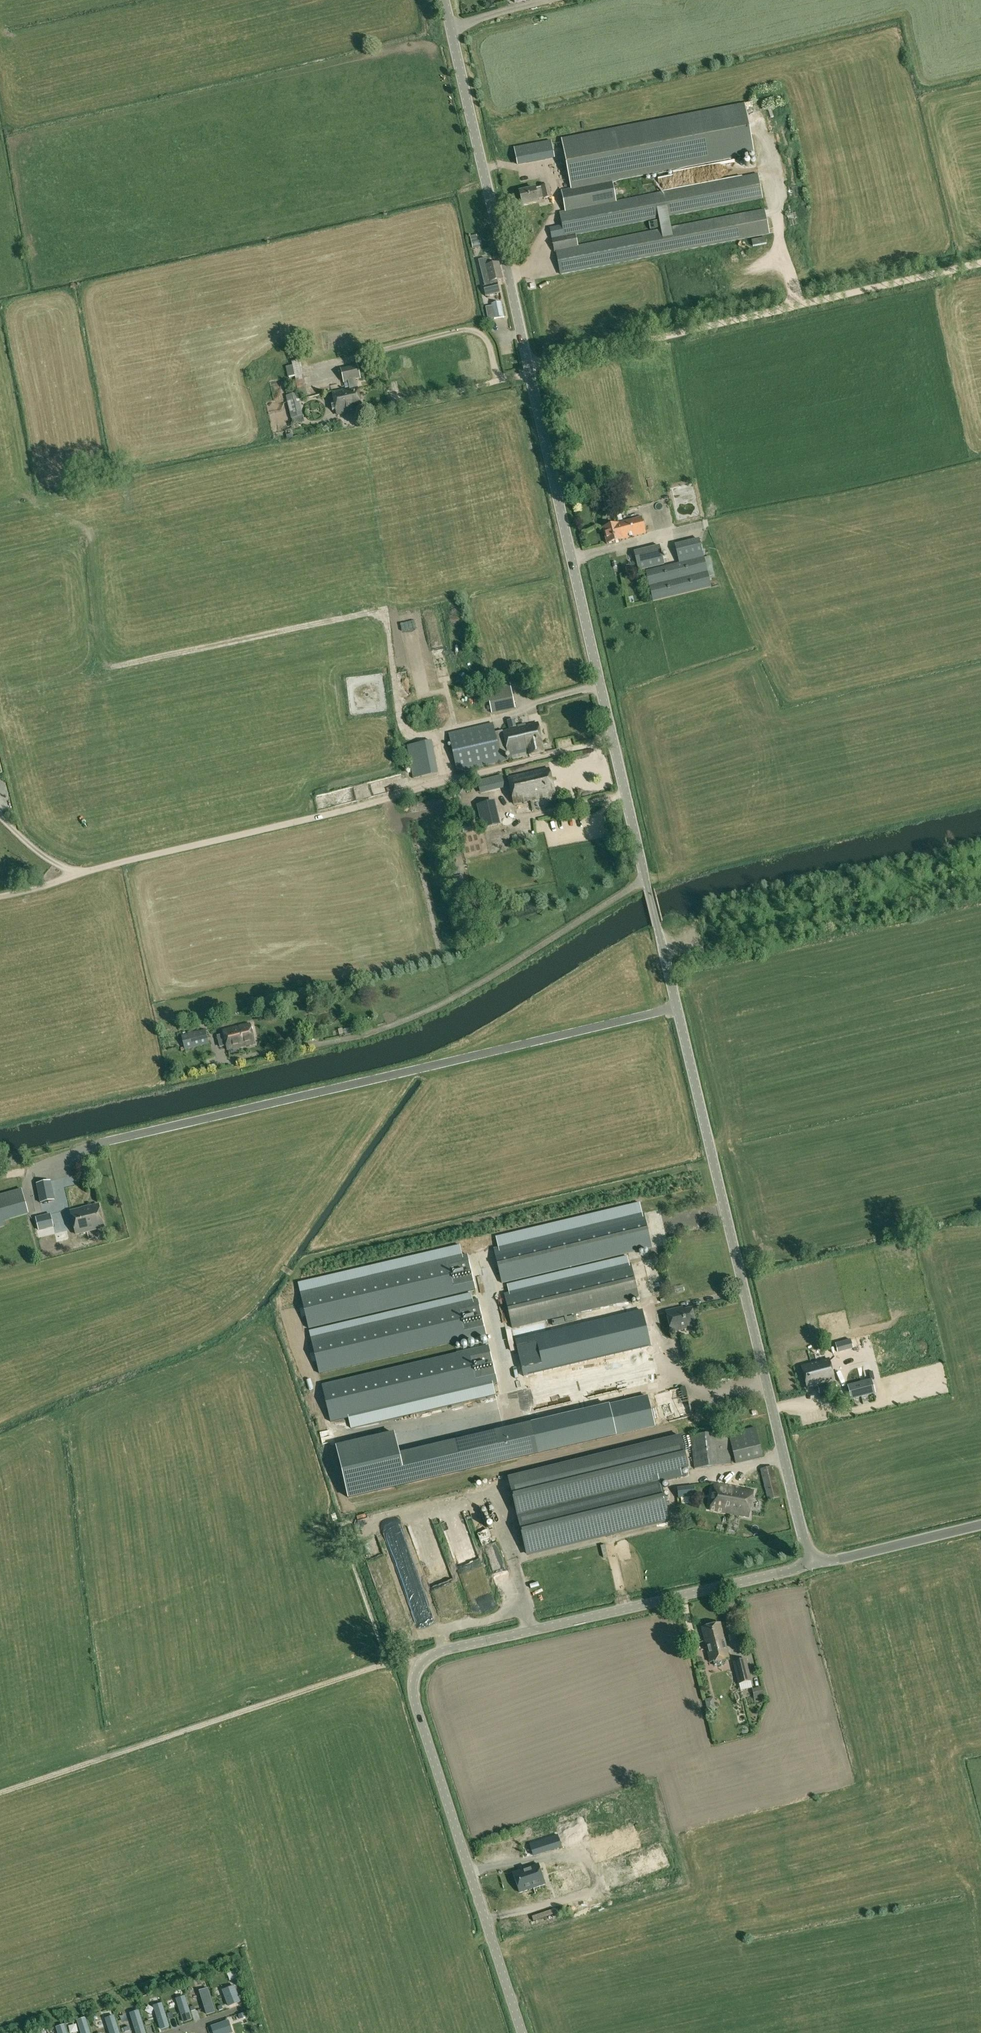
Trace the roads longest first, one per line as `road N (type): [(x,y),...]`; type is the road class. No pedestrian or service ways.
road 1 (tertiary): [(810,1566),(446,0)]
road 2 (tertiary): [(521,2032),(413,1694),(415,1670),(450,1650),(810,1566)]
road 3 (track): [(529,368),(980,264)]
road 4 (unclassified): [(810,1566),(980,1525)]

